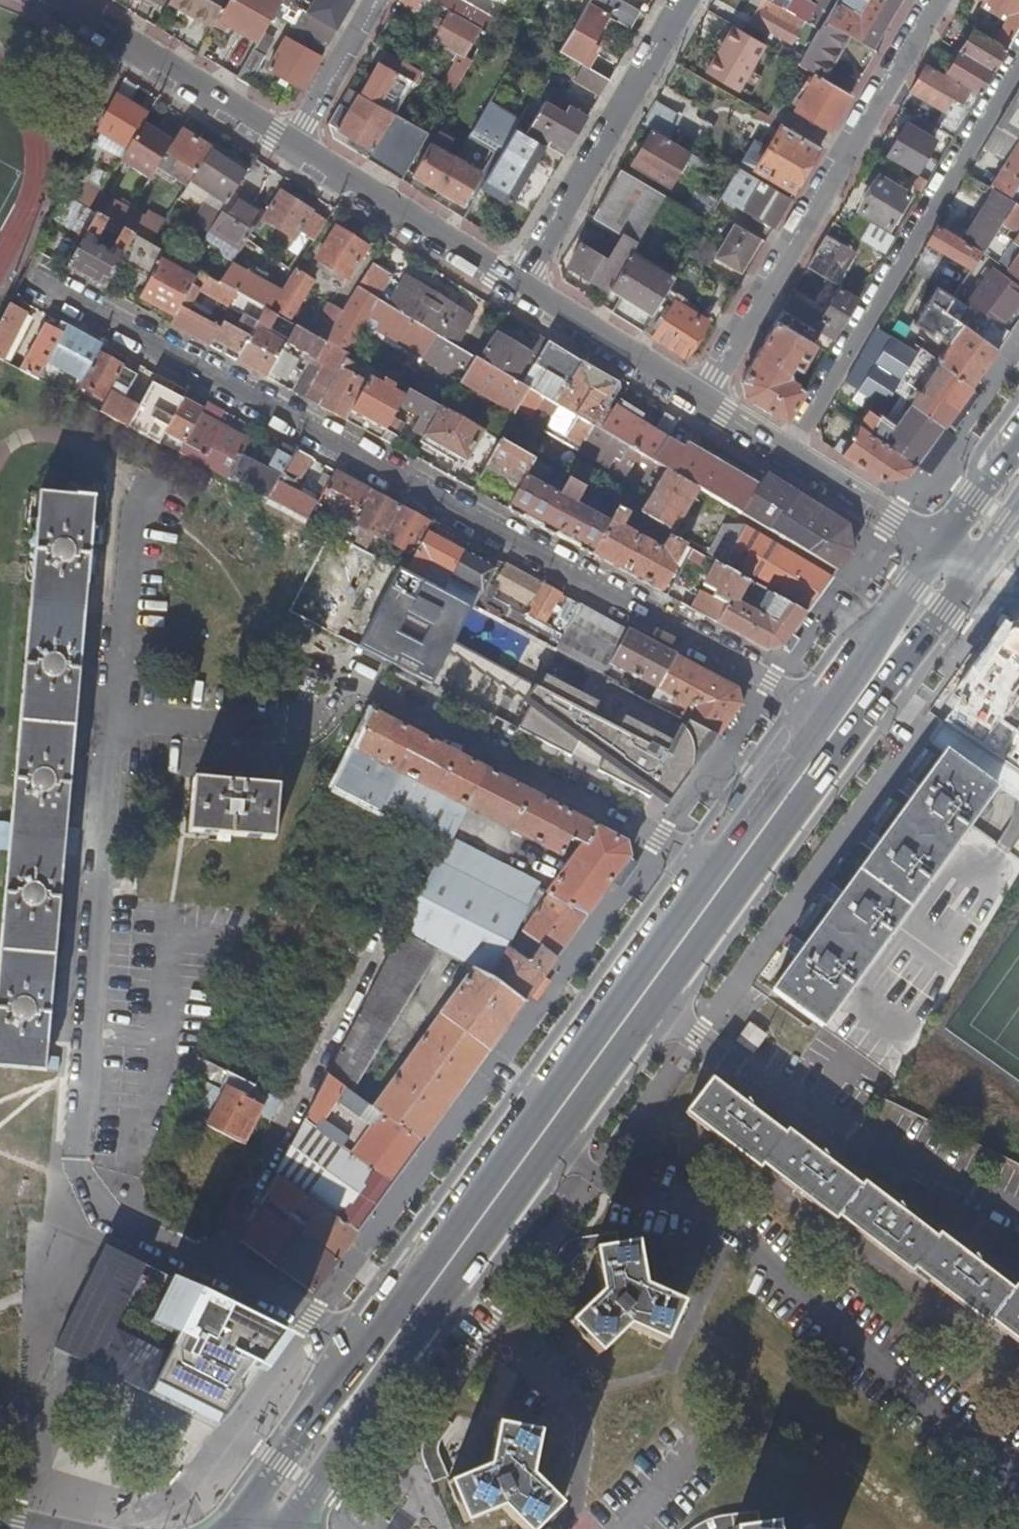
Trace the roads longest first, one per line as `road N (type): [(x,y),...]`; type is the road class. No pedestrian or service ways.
road 1 (primary): [(289,1528),(544,1157),(855,729)]
road 2 (residential): [(75,321),(820,711)]
road 3 (primary): [(820,711),(350,1344)]
road 4 (residential): [(350,1344),(74,1182),(116,718)]
road 5 (residential): [(702,399),(934,0)]
road 6 (residential): [(1018,67),(791,455)]
road 7 (residential): [(683,0),(521,283)]
road 8 (residential): [(67,0),(296,144)]
road 9 (residential): [(296,144),(521,283)]
road 10 (primary): [(350,1344),(222,1528)]
road 11 (residential): [(521,283),(702,399)]
road 12 (residential): [(132,514),(116,718)]
road 13 (primary): [(936,549),(820,711)]
road 14 (primary): [(855,729),(972,575)]
road 15 (residential): [(791,455),(936,549)]
road 16 (residential): [(296,144),(378,0)]
road 17 (primary): [(1018,435),(936,549)]

